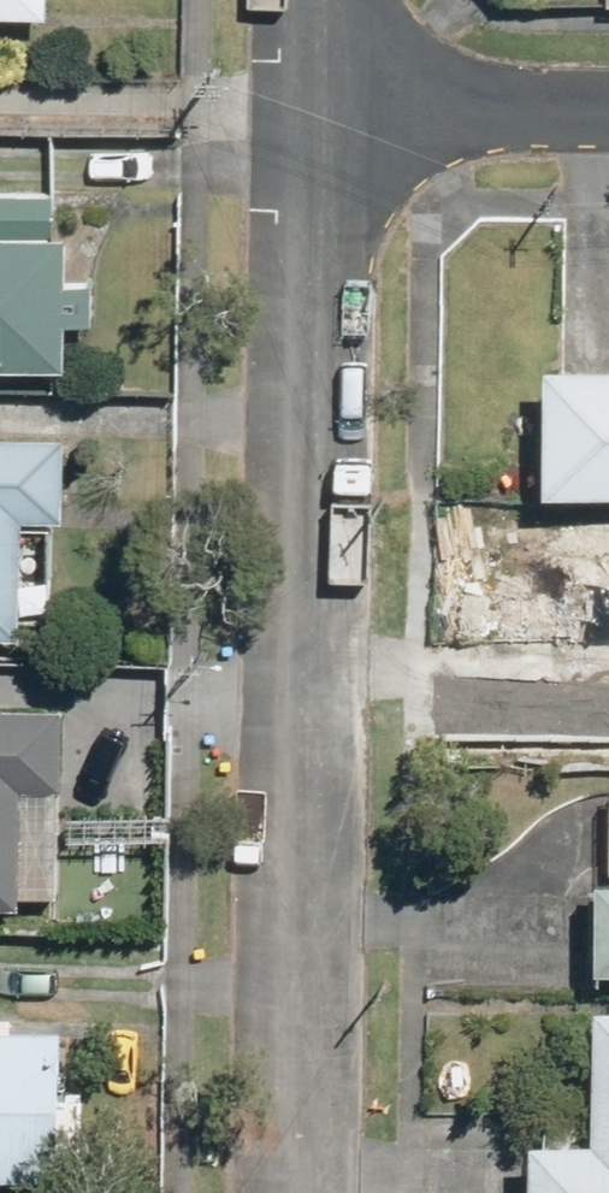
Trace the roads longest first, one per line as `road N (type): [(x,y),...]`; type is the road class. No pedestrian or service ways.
road 1 (residential): [(316,110),(293,1192)]
road 2 (residential): [(316,110),(608,115)]

